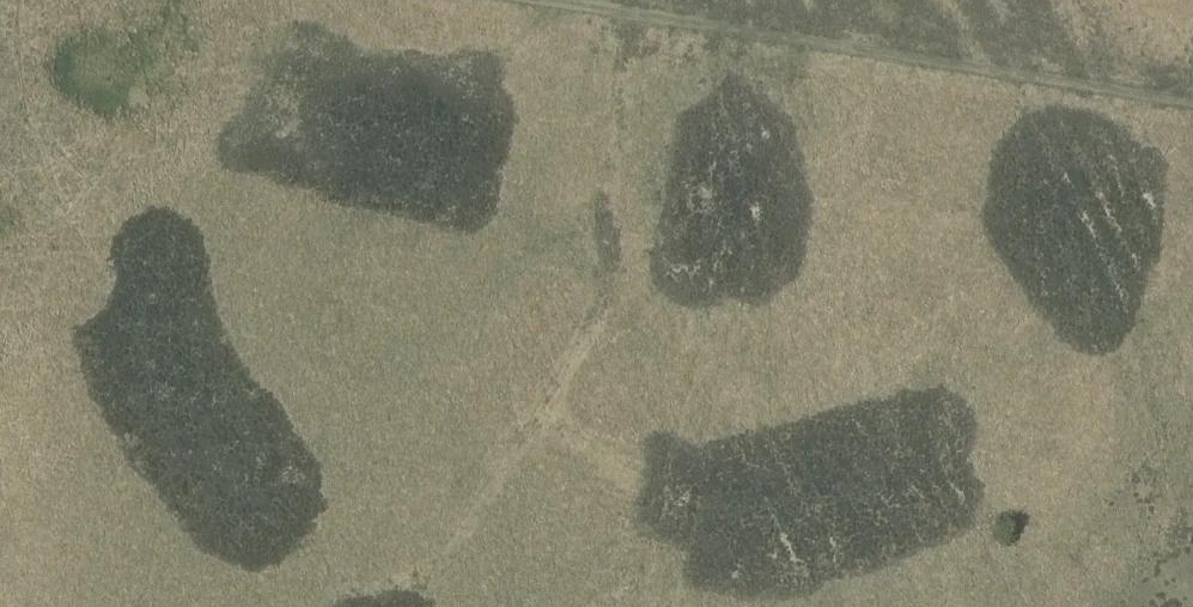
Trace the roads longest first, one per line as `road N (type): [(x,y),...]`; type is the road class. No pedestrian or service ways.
road 1 (track): [(570,0),(1192,104)]

